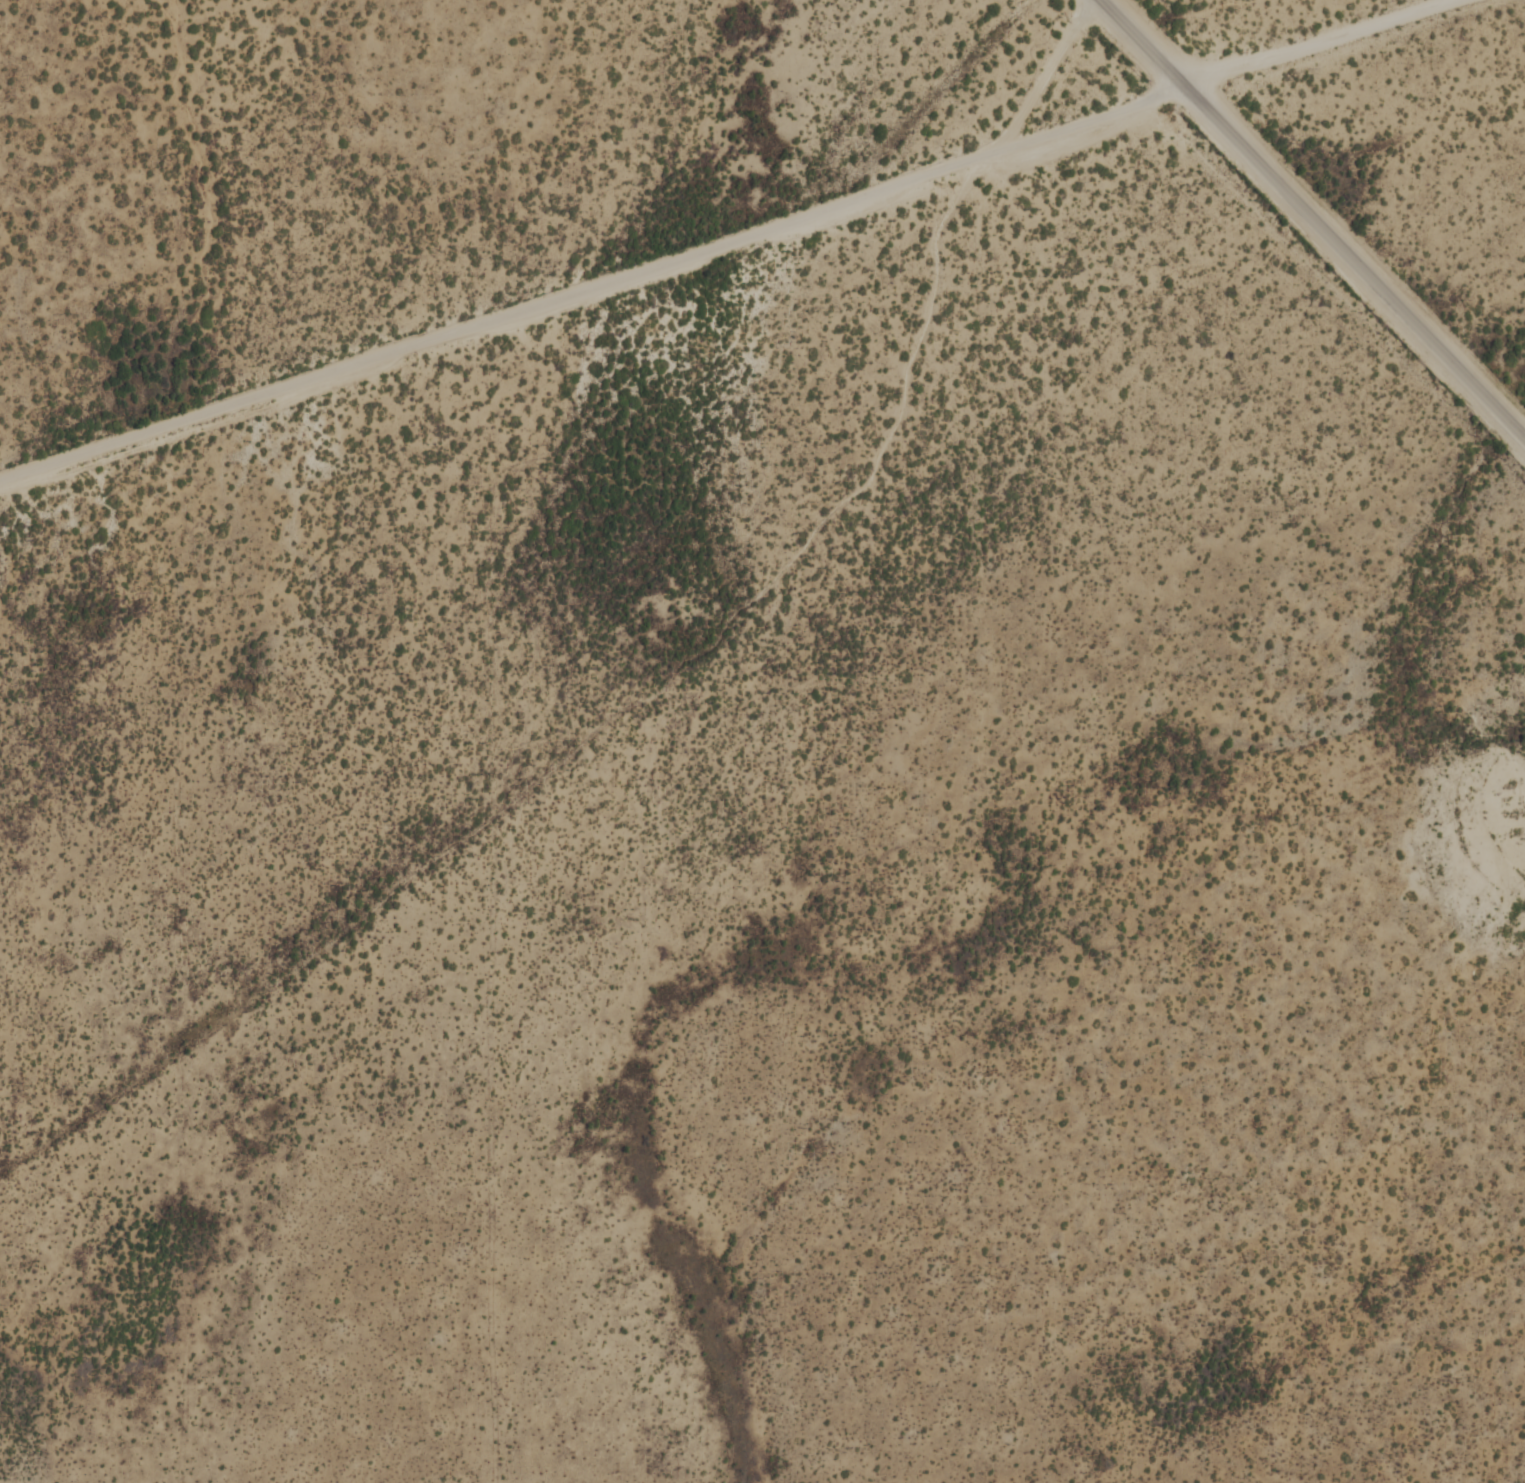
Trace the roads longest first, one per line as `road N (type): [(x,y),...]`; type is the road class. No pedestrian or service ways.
road 1 (residential): [(0,480),(894,190),(1184,84)]
road 2 (residential): [(1524,436),(1103,0)]
road 3 (residential): [(1449,0),(1184,84)]
road 4 (residential): [(989,157),(1092,0)]

